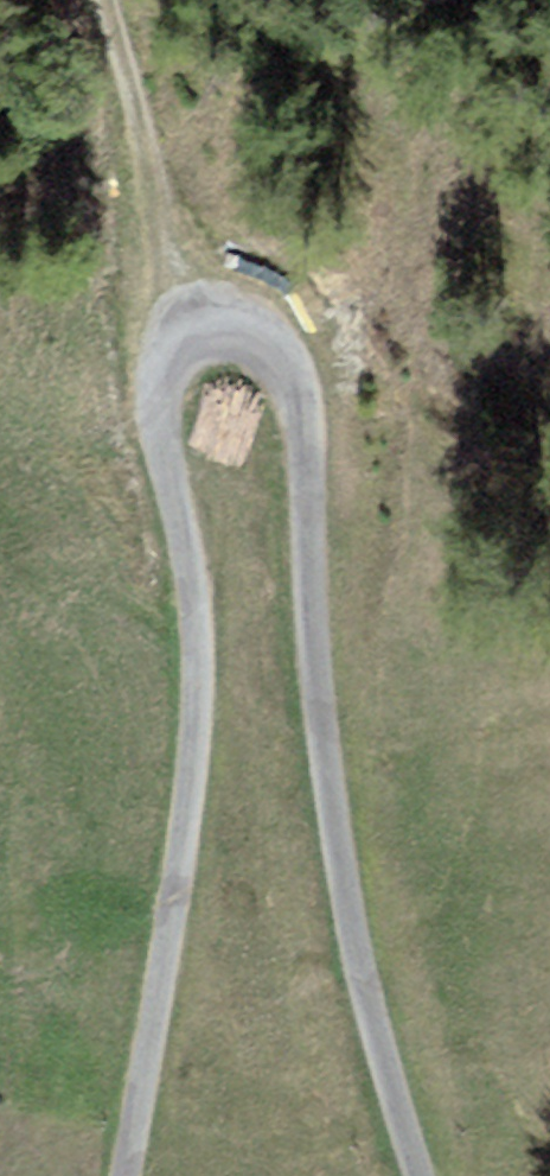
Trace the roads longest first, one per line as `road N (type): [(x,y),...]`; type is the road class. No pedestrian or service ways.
road 1 (track): [(414,1175),(363,1008),(314,714),(297,418),(269,347),(225,316),(171,335),(151,397),(191,606),(193,712),(189,786),(121,1175)]
road 2 (track): [(195,322),(103,0)]

